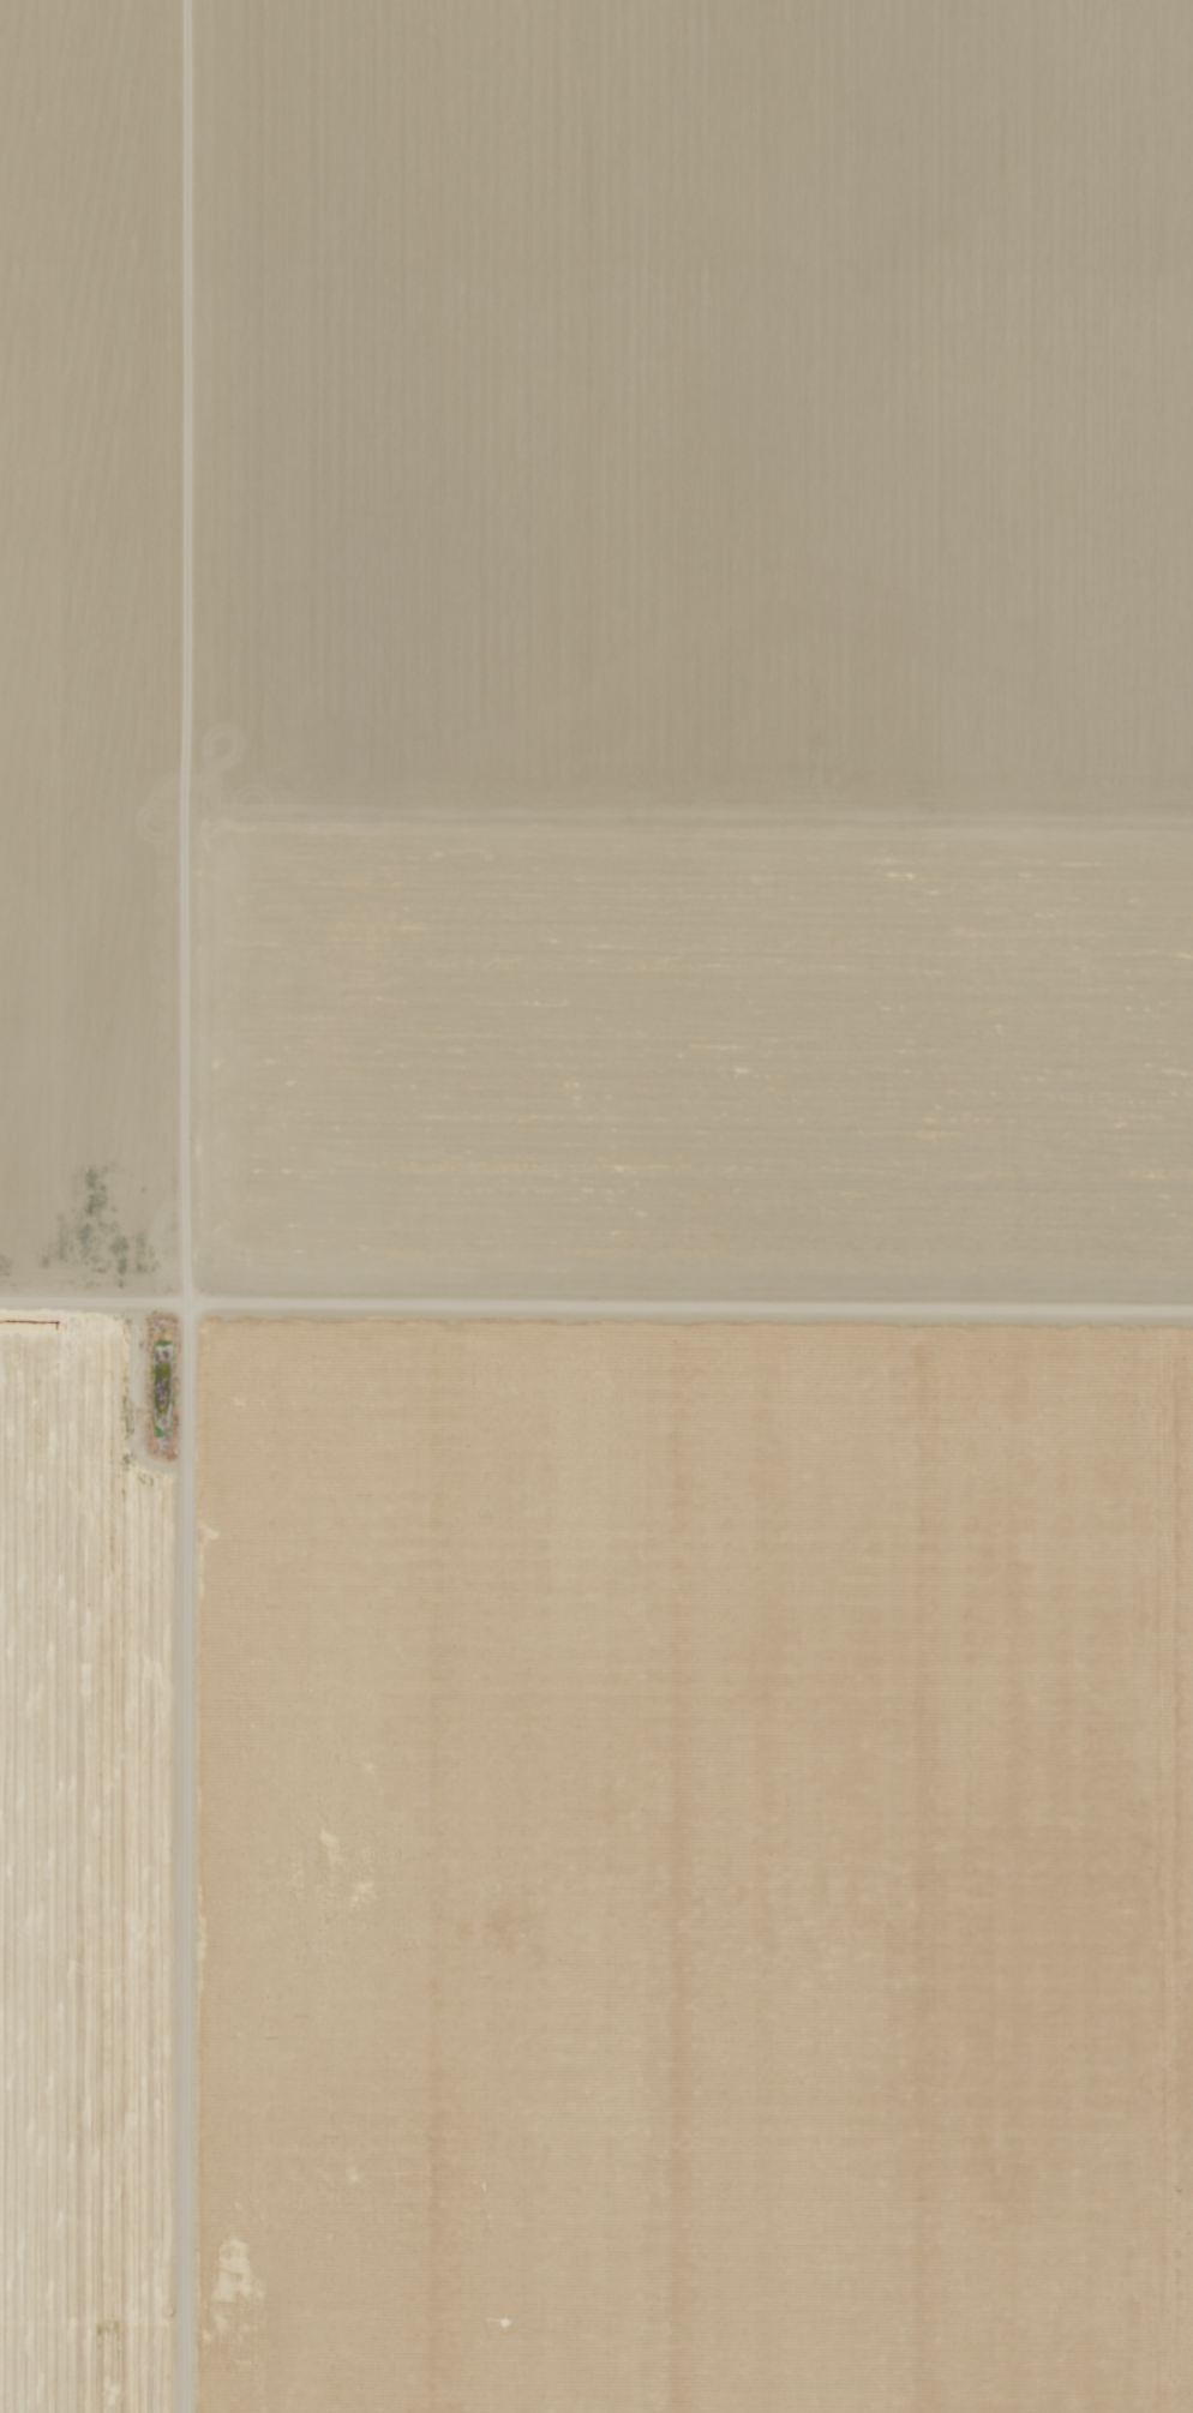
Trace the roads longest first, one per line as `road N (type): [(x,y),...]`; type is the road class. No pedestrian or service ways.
road 1 (residential): [(234,0),(232,2412)]
road 2 (residential): [(1192,1298),(0,1293)]

